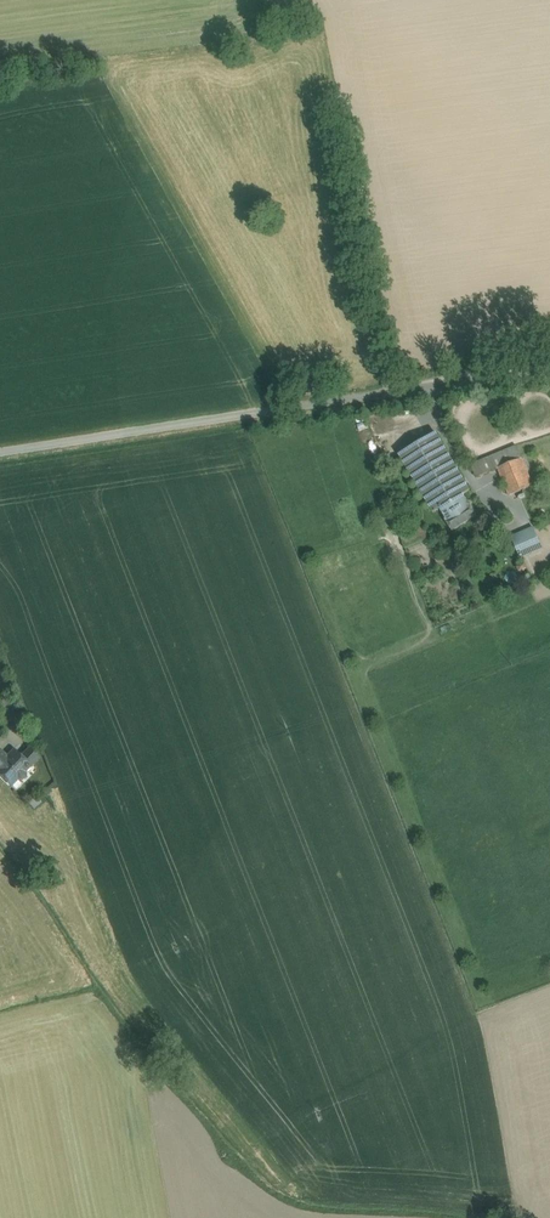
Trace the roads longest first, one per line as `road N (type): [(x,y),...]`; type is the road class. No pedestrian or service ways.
road 1 (unclassified): [(0,455),(549,380)]

